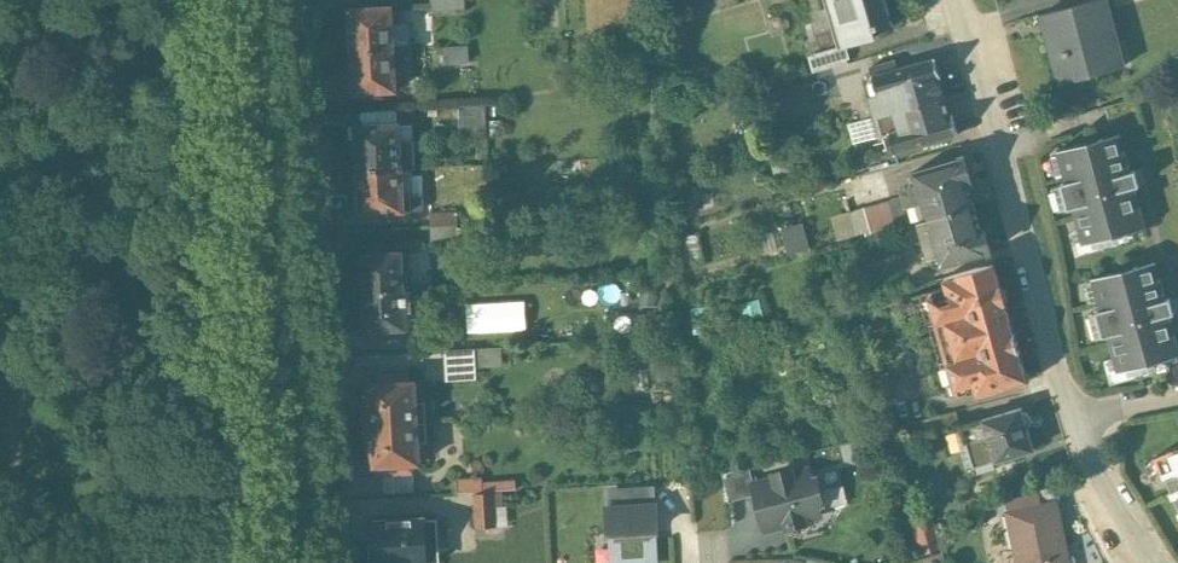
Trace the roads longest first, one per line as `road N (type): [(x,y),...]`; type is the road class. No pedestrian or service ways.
road 1 (unclassified): [(264,562),(236,0)]
road 2 (residential): [(1072,401),(956,0)]
road 3 (residential): [(1150,562),(1111,511),(1072,401)]

